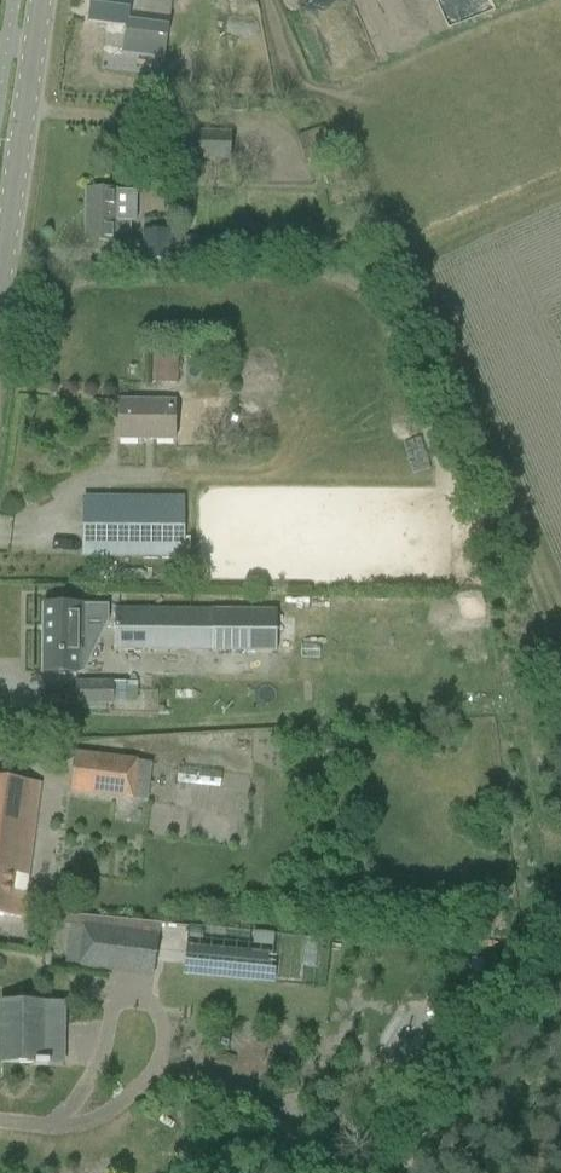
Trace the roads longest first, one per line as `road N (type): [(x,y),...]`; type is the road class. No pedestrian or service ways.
road 1 (tertiary): [(0,279),(40,0)]

